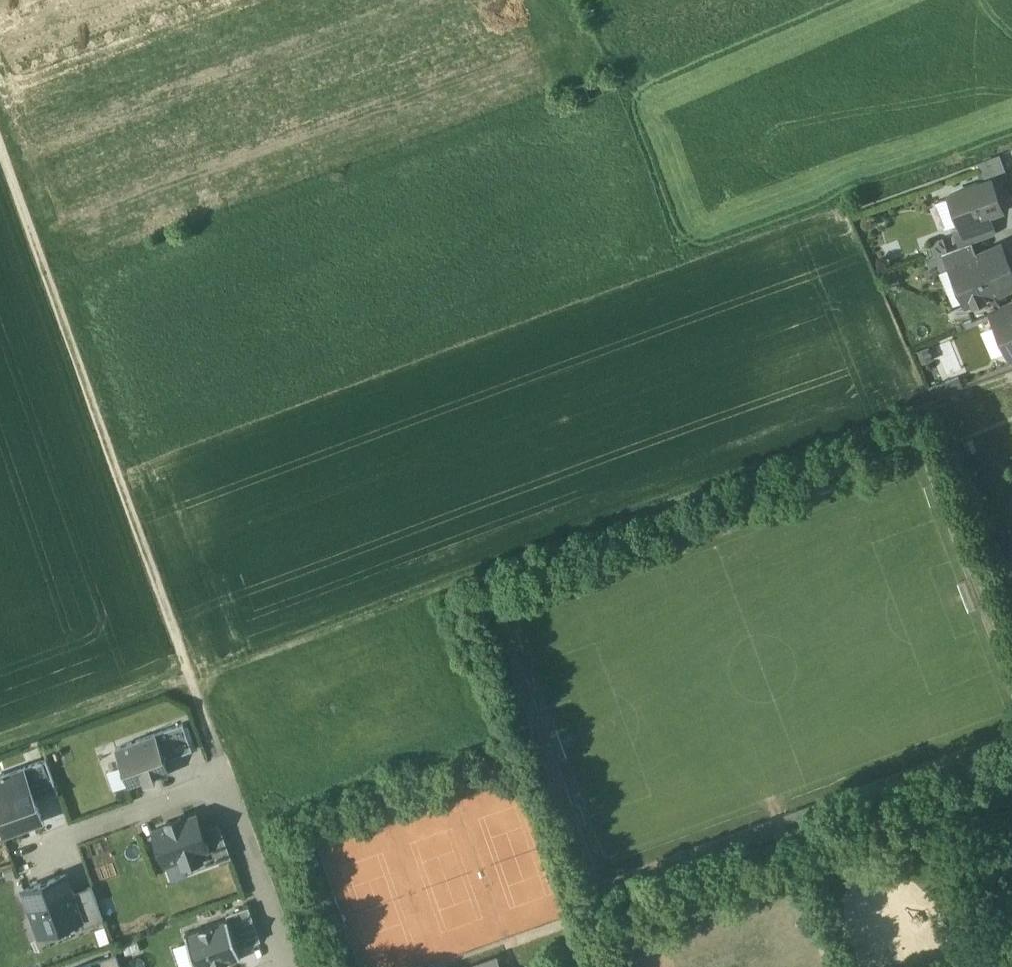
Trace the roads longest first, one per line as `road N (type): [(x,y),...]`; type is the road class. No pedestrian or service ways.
road 1 (track): [(1011,377),(189,682)]
road 2 (track): [(0,127),(189,682)]
road 3 (residential): [(40,850),(225,784),(291,966)]
road 4 (track): [(189,682),(0,750)]

